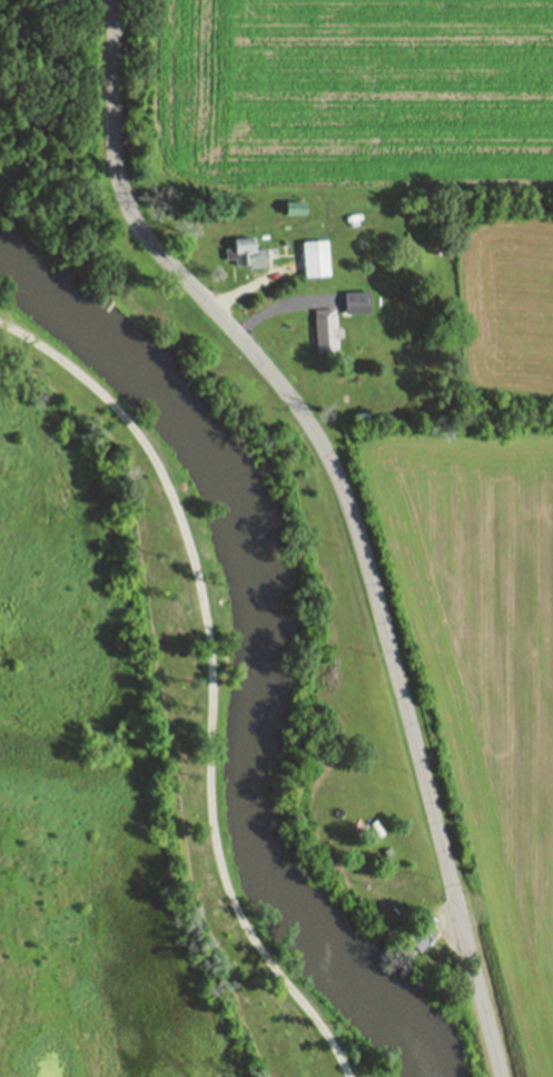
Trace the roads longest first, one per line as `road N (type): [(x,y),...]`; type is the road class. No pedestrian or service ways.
road 1 (residential): [(111,0),(121,192),(140,231),(304,418),(337,479),(503,1076)]
road 2 (track): [(0,327),(127,419),(164,482),(198,564),(219,668),(213,802),(223,854),(246,926),(351,1076)]

